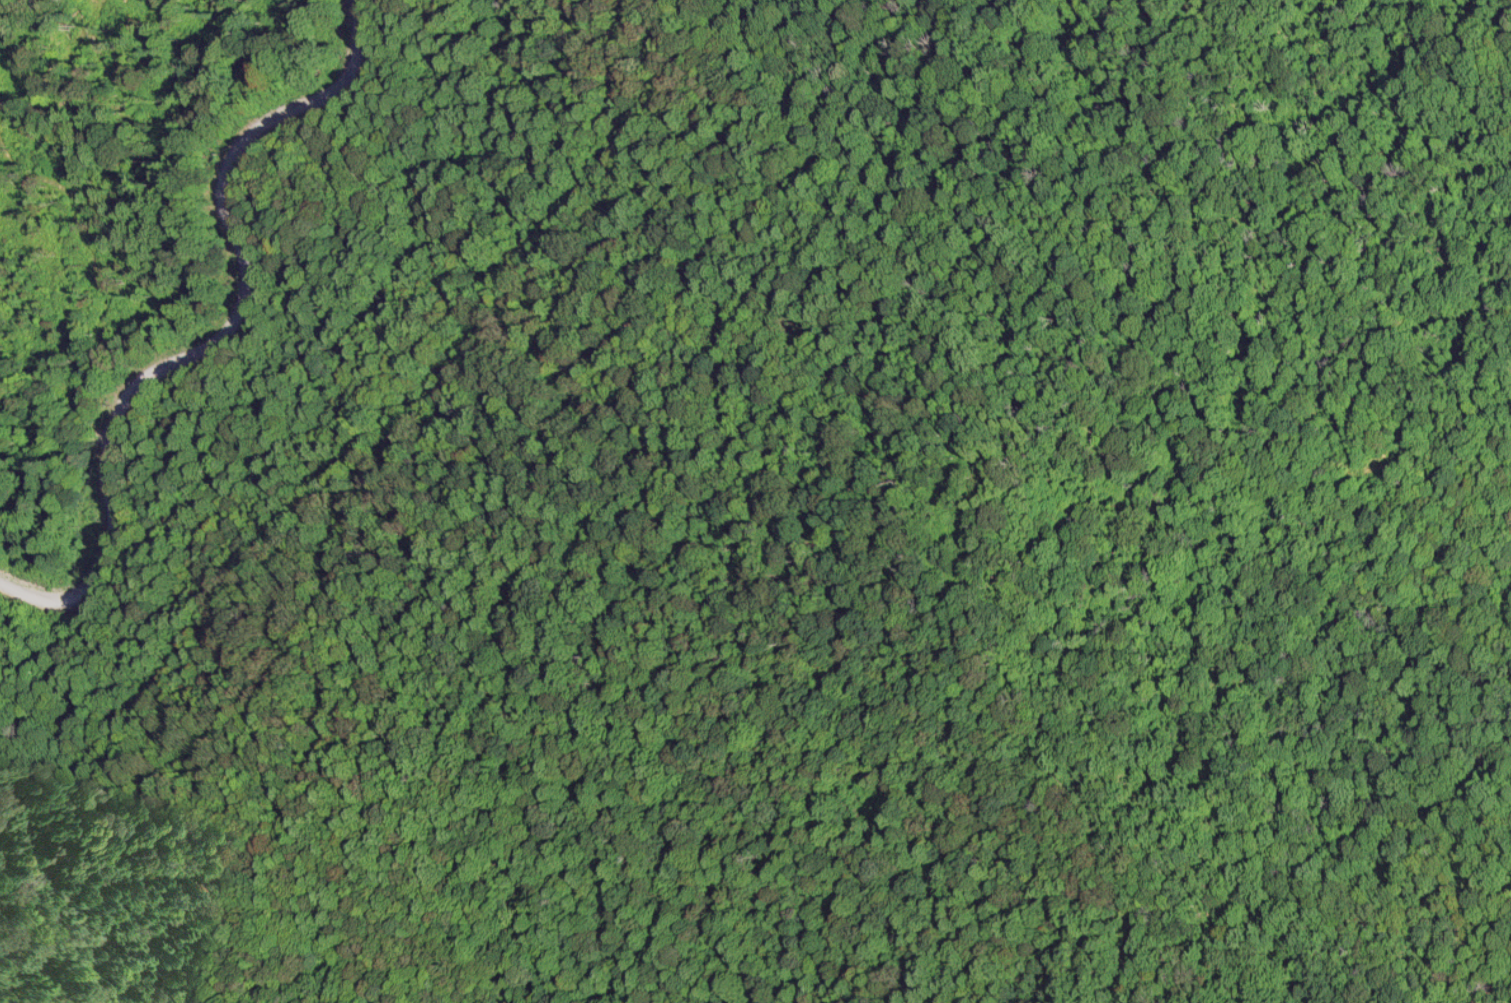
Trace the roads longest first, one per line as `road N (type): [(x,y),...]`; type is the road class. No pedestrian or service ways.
road 1 (residential): [(353,0),(355,67),(339,88),(249,131),(231,157),(226,185),(240,287),(234,323),(119,394),(109,560),(55,602),(0,576)]

